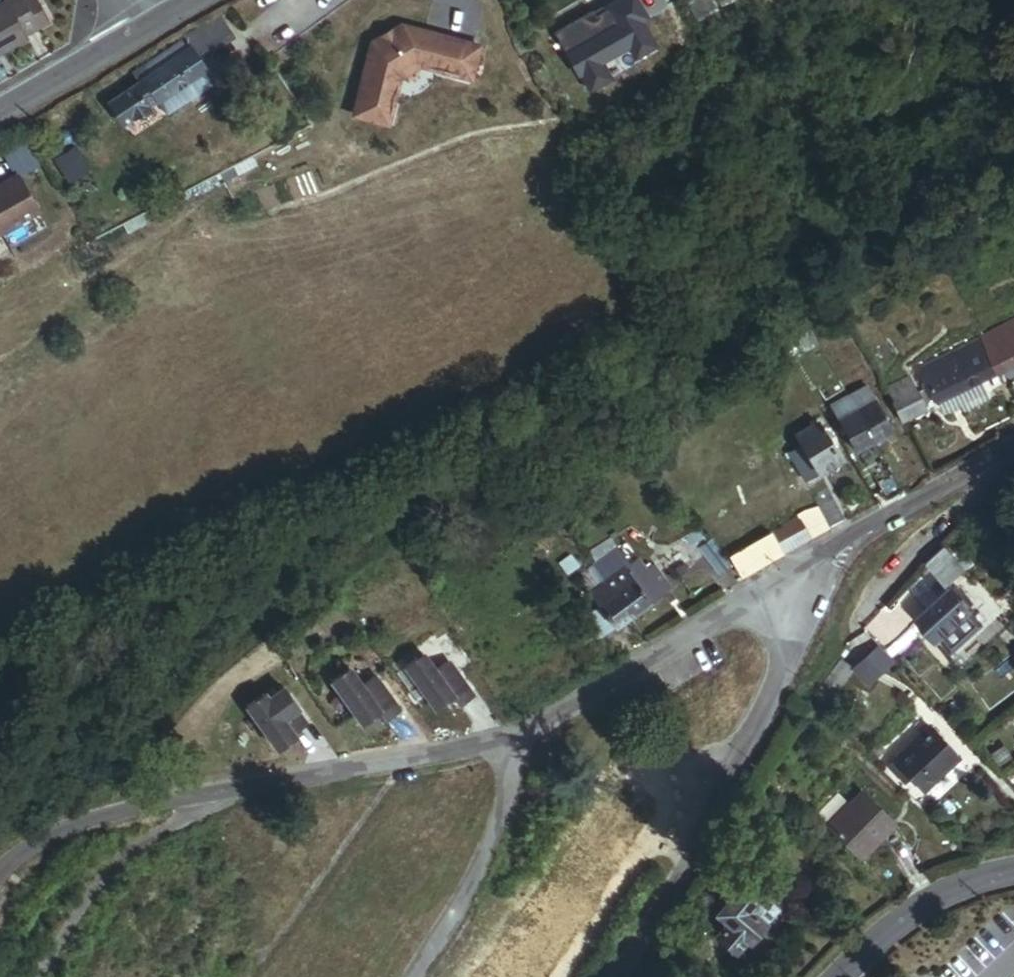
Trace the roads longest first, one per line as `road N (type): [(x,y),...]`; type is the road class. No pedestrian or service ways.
road 1 (residential): [(0,869),(70,822),(507,738)]
road 2 (residential): [(507,738),(810,563)]
road 3 (residential): [(560,976),(678,797),(740,759)]
road 4 (residential): [(507,738),(528,816),(421,976)]
road 5 (track): [(258,976),(403,756)]
road 6 (unclassified): [(622,976),(740,759)]
road 7 (unclassified): [(1013,446),(810,563)]
road 8 (unclassified): [(740,759),(796,652),(810,563)]
road 9 (unclassified): [(1013,870),(901,921),(842,976)]
road 10 (residential): [(157,24),(0,112)]

